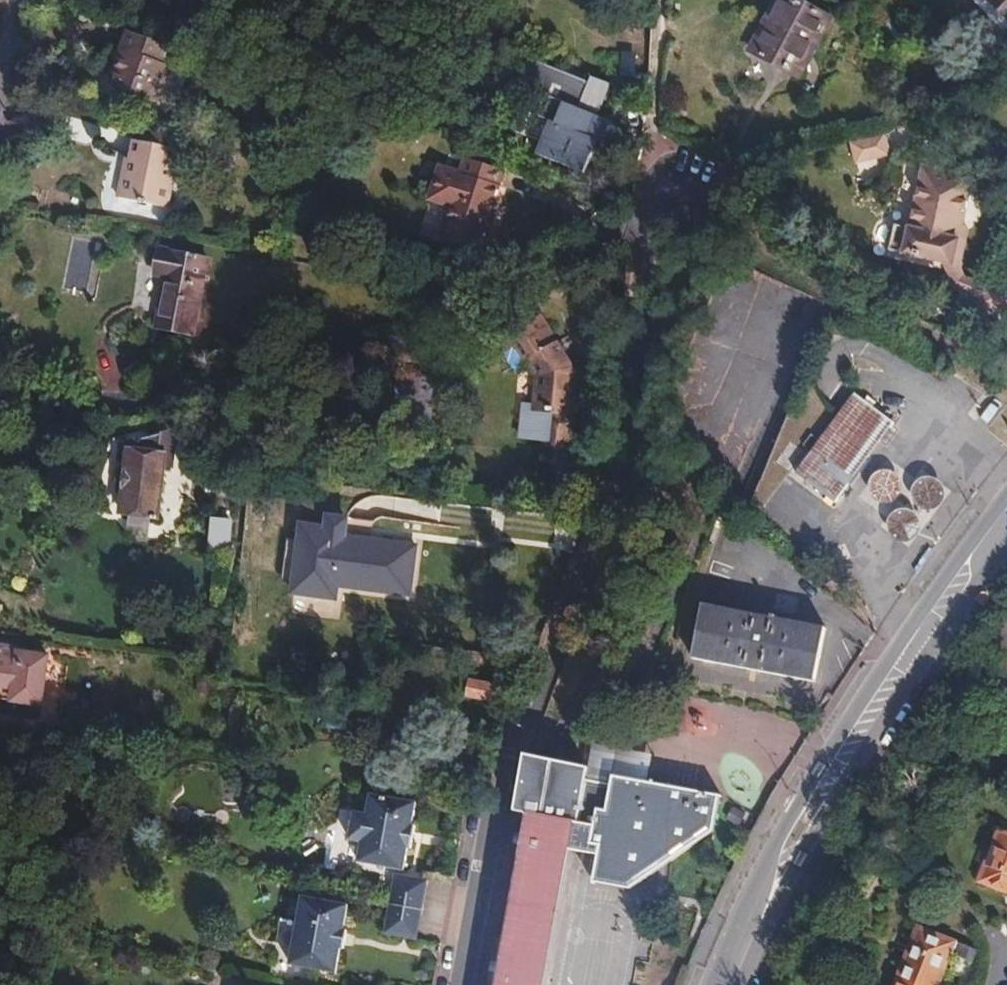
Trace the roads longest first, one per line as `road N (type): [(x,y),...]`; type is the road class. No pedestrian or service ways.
road 1 (residential): [(0,392),(44,407),(118,411),(451,325),(641,213),(639,330),(616,479),(520,730),(464,984)]
road 2 (tertiary): [(723,984),(750,917),(843,749),(1006,523)]

